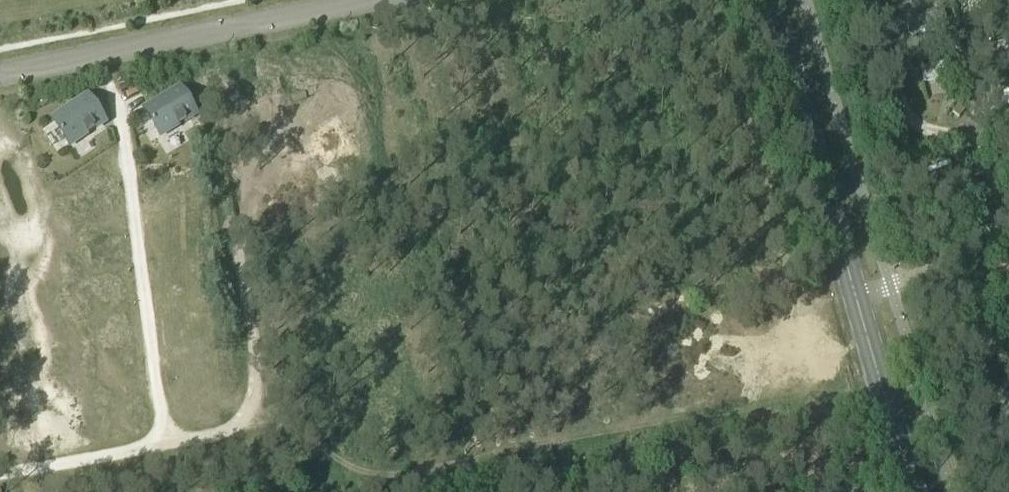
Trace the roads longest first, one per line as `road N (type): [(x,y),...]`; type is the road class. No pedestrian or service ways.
road 1 (primary): [(914,491),(771,0)]
road 2 (track): [(797,419),(441,491)]
road 3 (track): [(166,446),(245,421),(254,402),(232,247),(237,219)]
road 4 (track): [(870,0),(903,118),(925,131),(953,131),(972,149),(1008,143)]
road 5 (track): [(0,478),(166,446)]
road 6 (track): [(1008,278),(993,287),(980,313),(1008,409)]
road 7 (track): [(1008,221),(888,289)]

